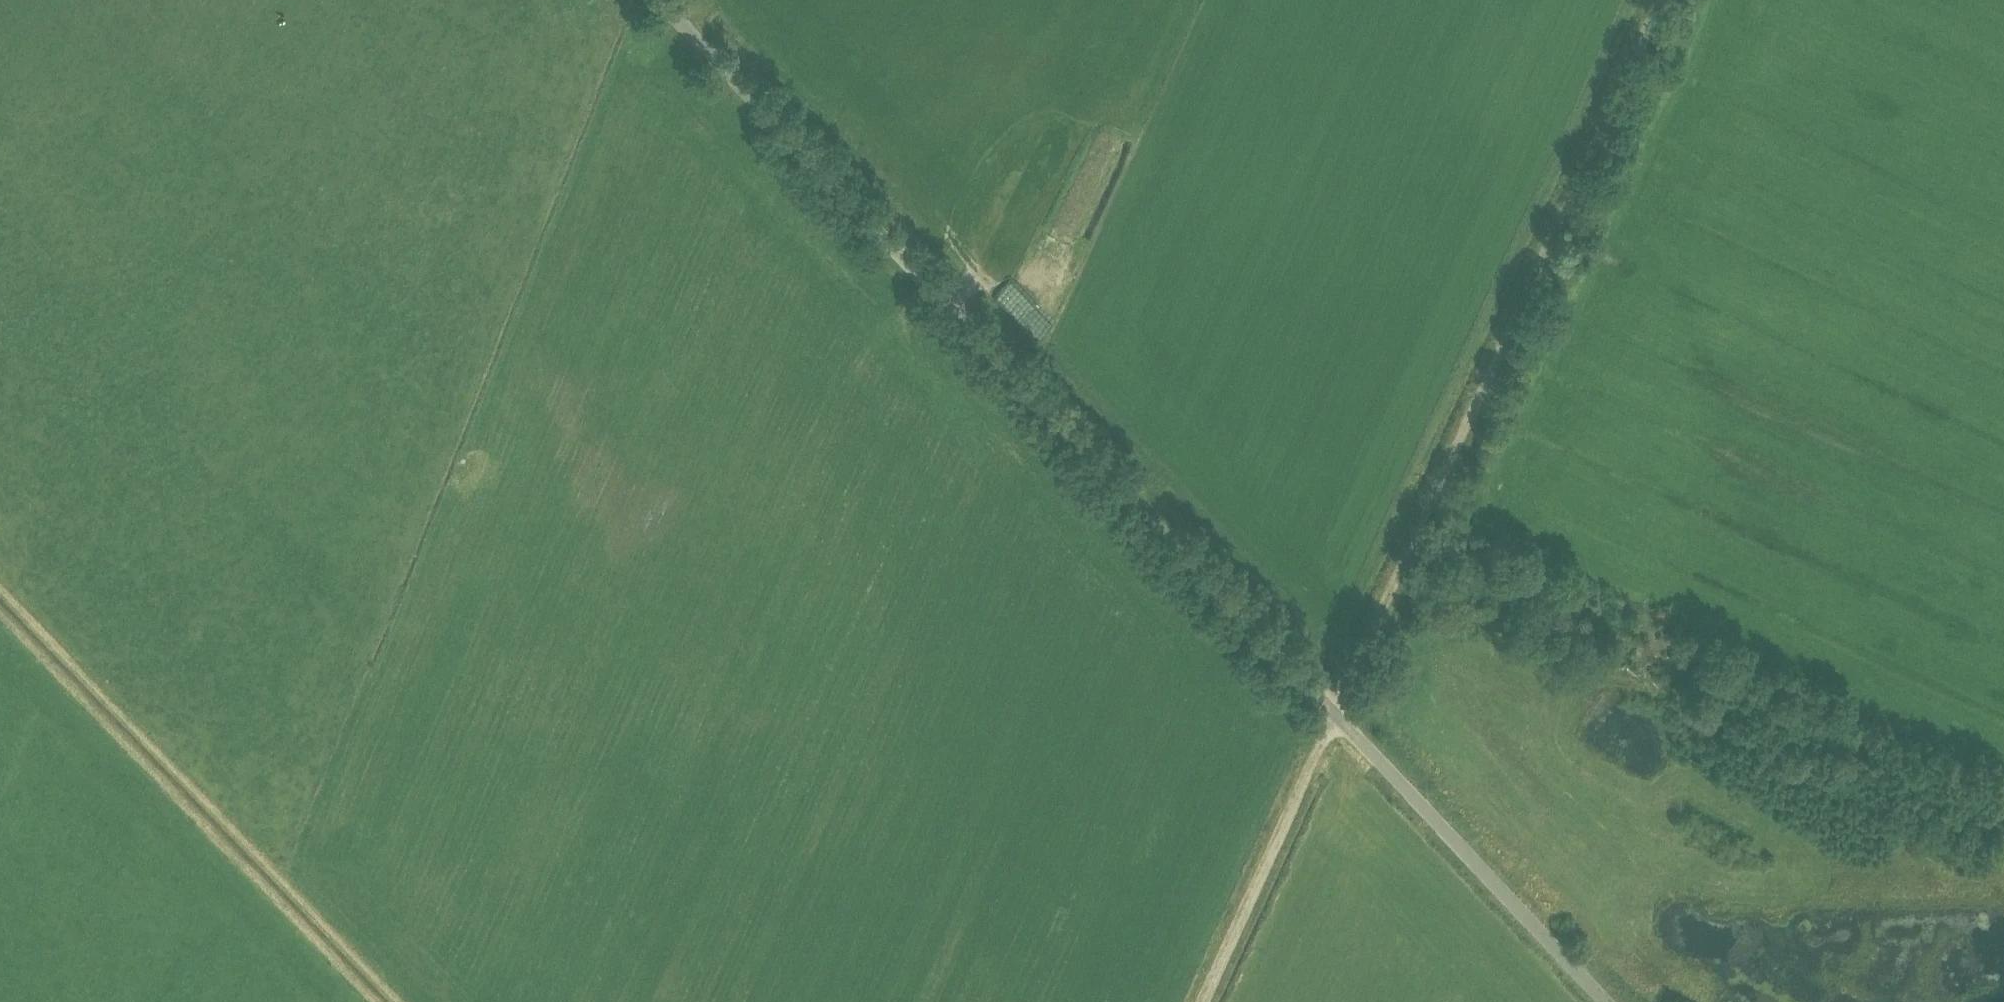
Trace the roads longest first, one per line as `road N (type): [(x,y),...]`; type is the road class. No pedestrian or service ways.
road 1 (unclassified): [(1607,1001),(664,0)]
road 2 (track): [(1661,0),(1203,1001)]

